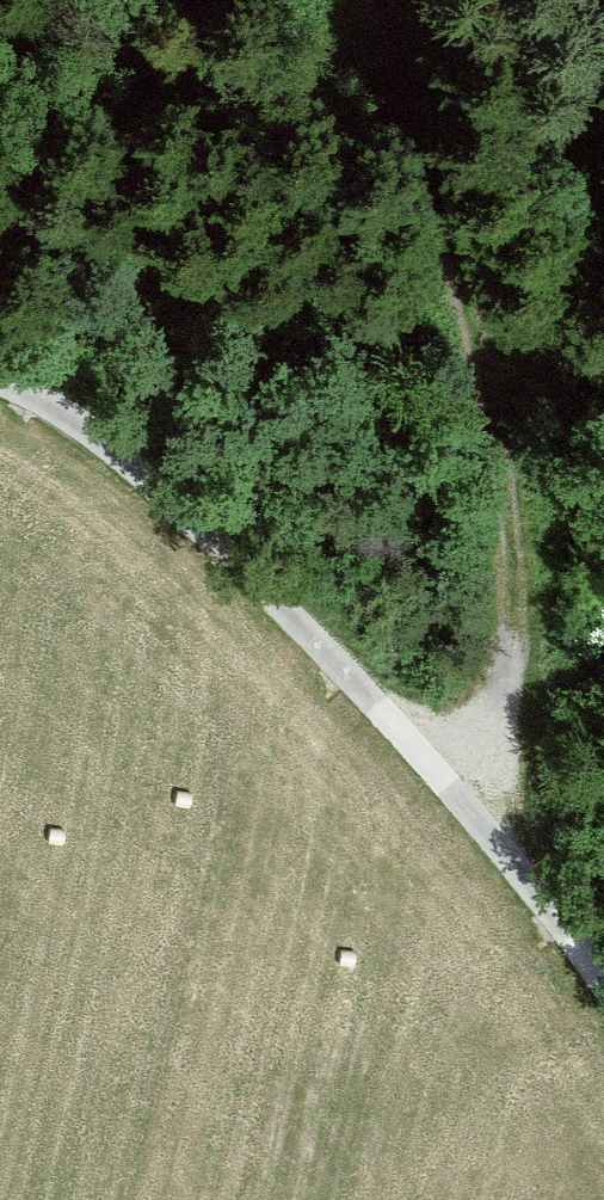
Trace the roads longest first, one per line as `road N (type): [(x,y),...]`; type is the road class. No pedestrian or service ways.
road 1 (unclassified): [(0,387),(75,417),(232,549),(442,774),(603,984)]
road 2 (track): [(442,774),(511,562),(475,55),(454,0)]

